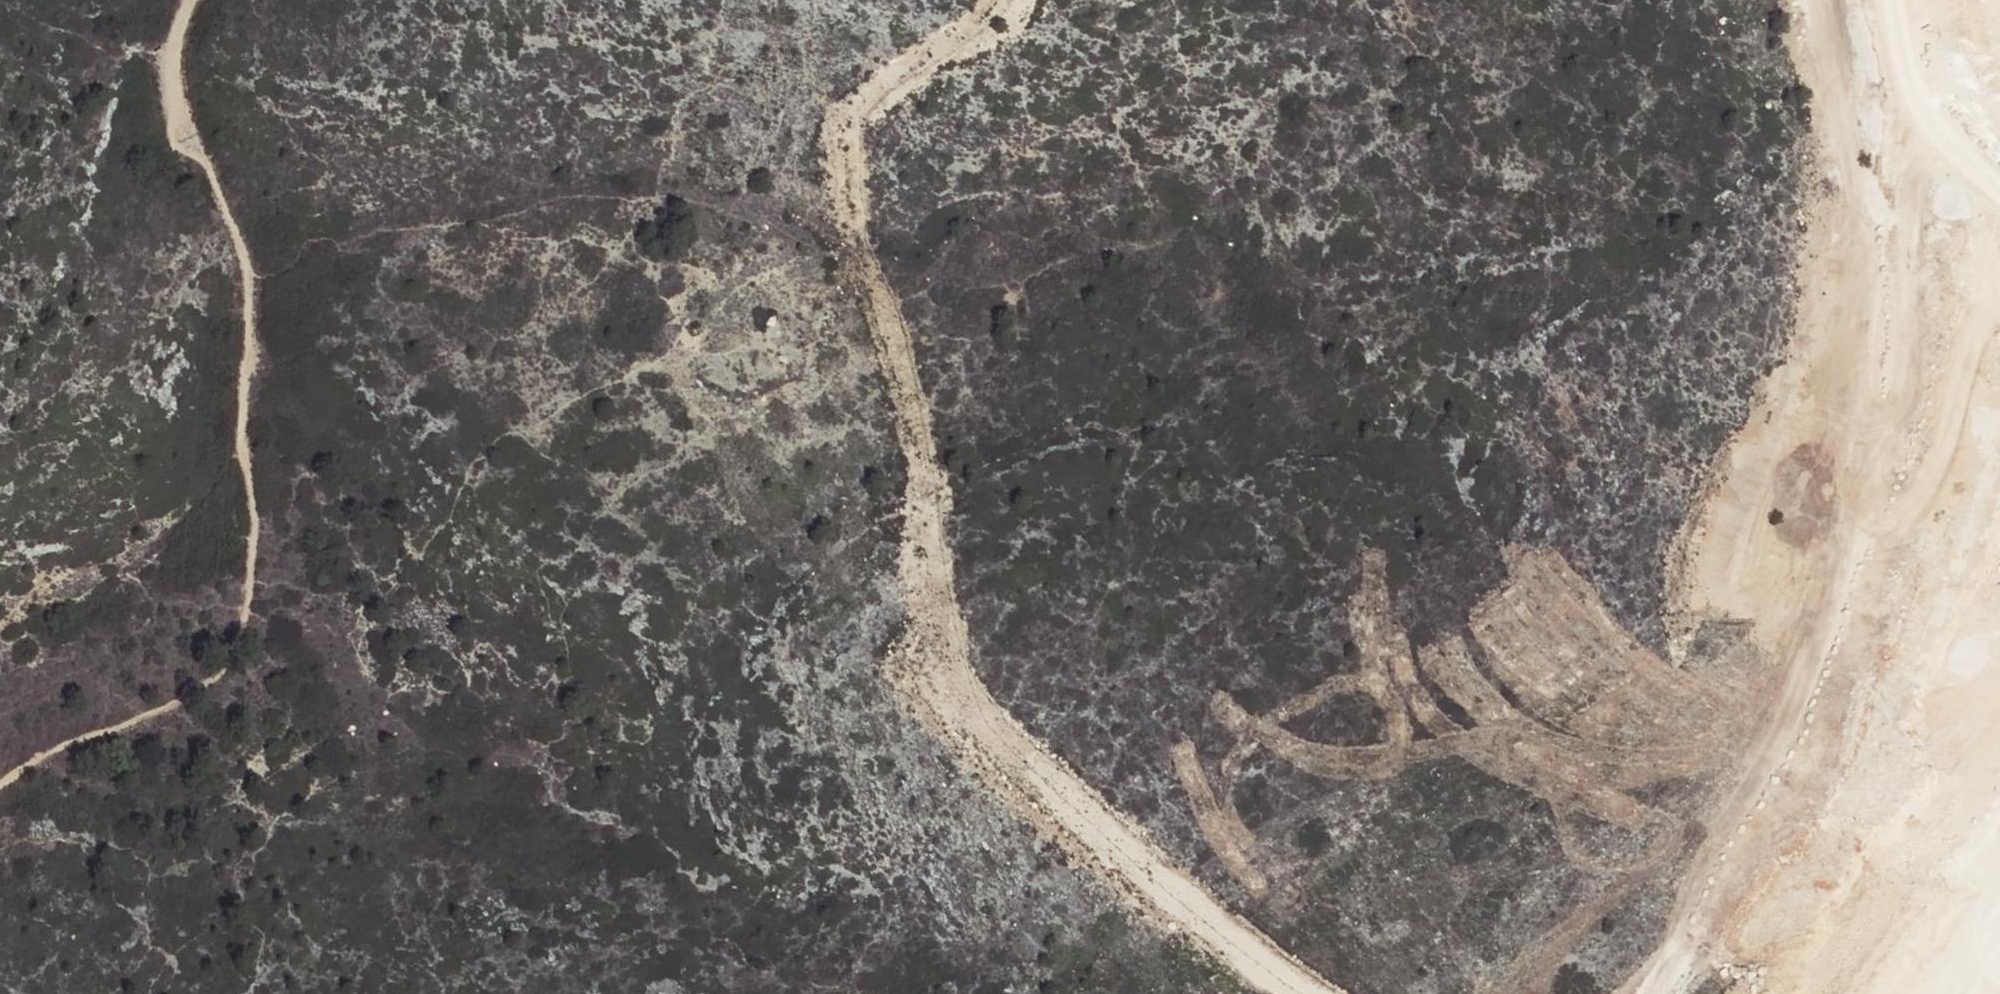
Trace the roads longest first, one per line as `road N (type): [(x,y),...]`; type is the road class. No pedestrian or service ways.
road 1 (track): [(1999,145),(1995,174),(1948,269),(1796,524),(1787,576),(1787,692),(1753,833),(1630,993)]
road 2 (track): [(191,0),(168,61),(240,252),(249,308),(241,420),(252,508),(237,633),(217,674),(162,708),(60,739),(0,777)]

